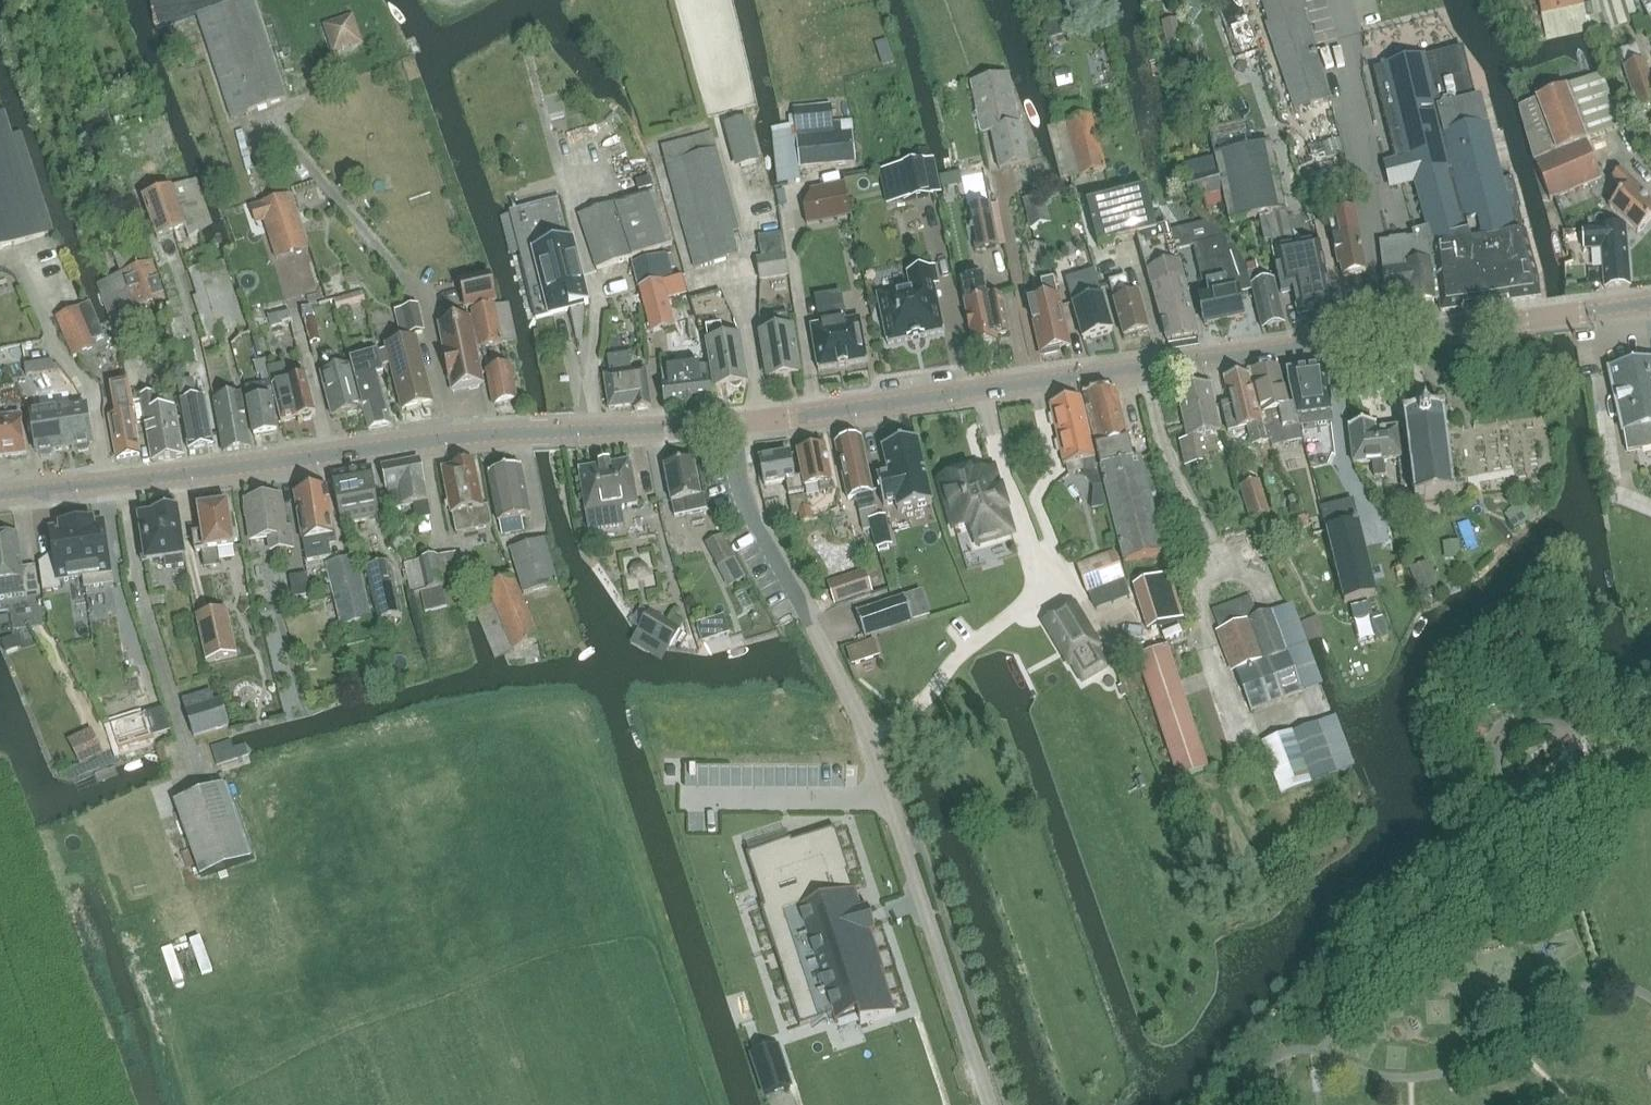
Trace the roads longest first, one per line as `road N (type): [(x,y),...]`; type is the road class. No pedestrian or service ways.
road 1 (tertiary): [(731,422),(1650,302)]
road 2 (tertiary): [(0,498),(456,438),(731,422)]
road 3 (unclassified): [(990,1104),(868,733),(745,500),(731,422)]
road 4 (track): [(456,438),(424,300),(272,116)]

